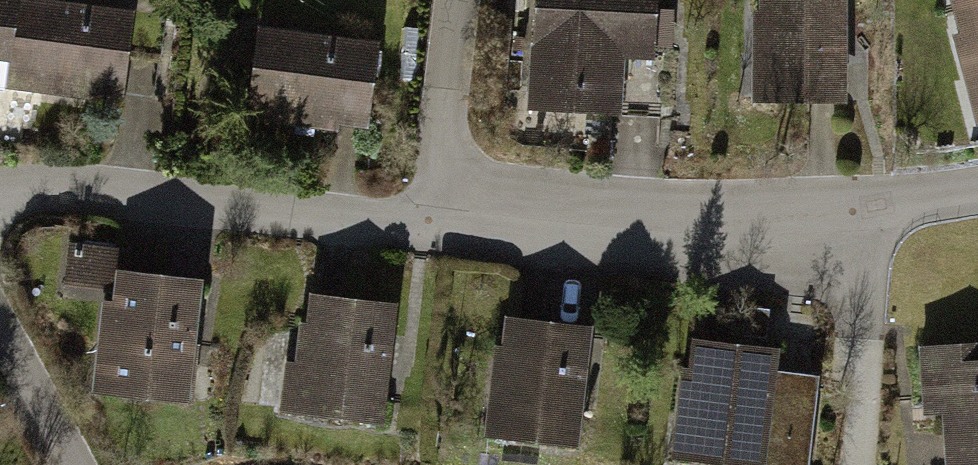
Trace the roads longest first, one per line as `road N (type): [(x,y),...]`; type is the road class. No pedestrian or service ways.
road 1 (residential): [(442,228),(849,222),(977,199)]
road 2 (residential): [(0,191),(27,185),(442,228)]
road 3 (residential): [(465,0),(442,228)]
road 4 (residential): [(66,464),(0,349)]

